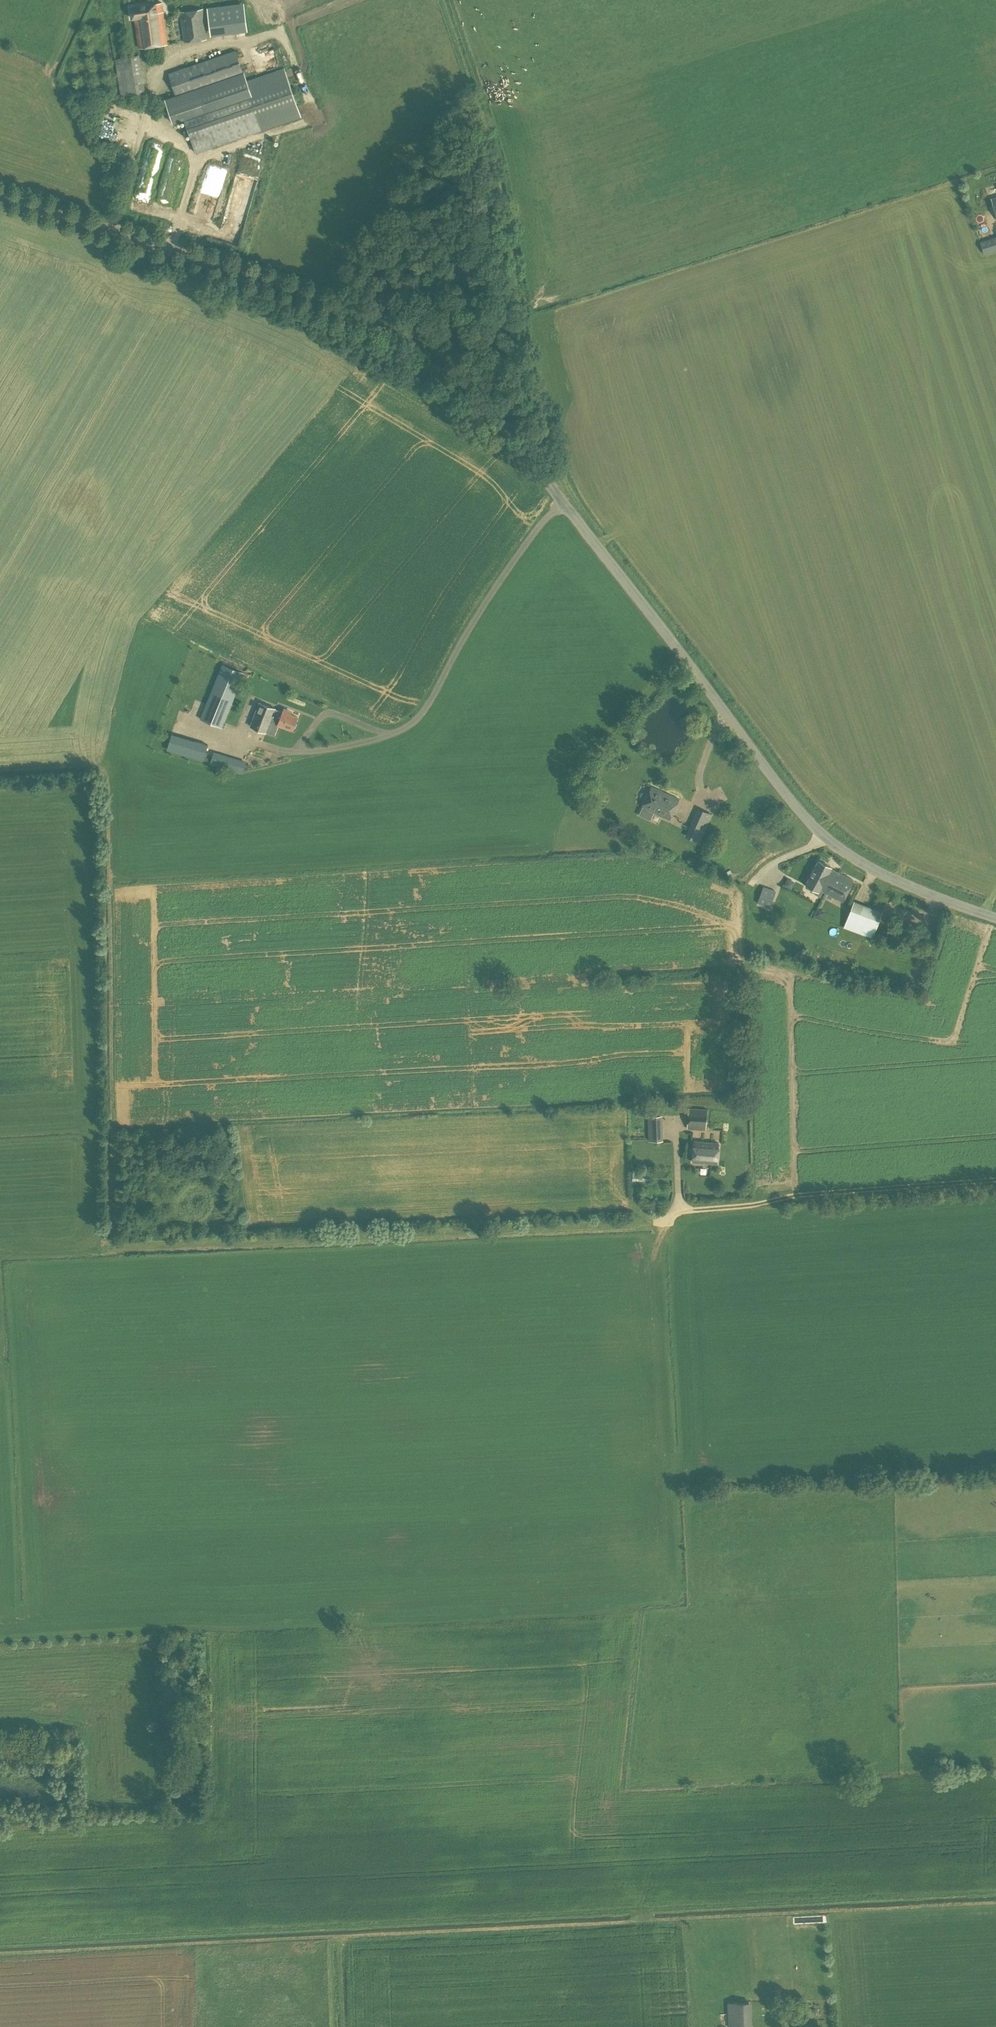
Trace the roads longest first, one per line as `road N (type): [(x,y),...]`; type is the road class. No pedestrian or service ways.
road 1 (tertiary): [(995,919),(867,866),(798,809),(427,339),(0,198)]

